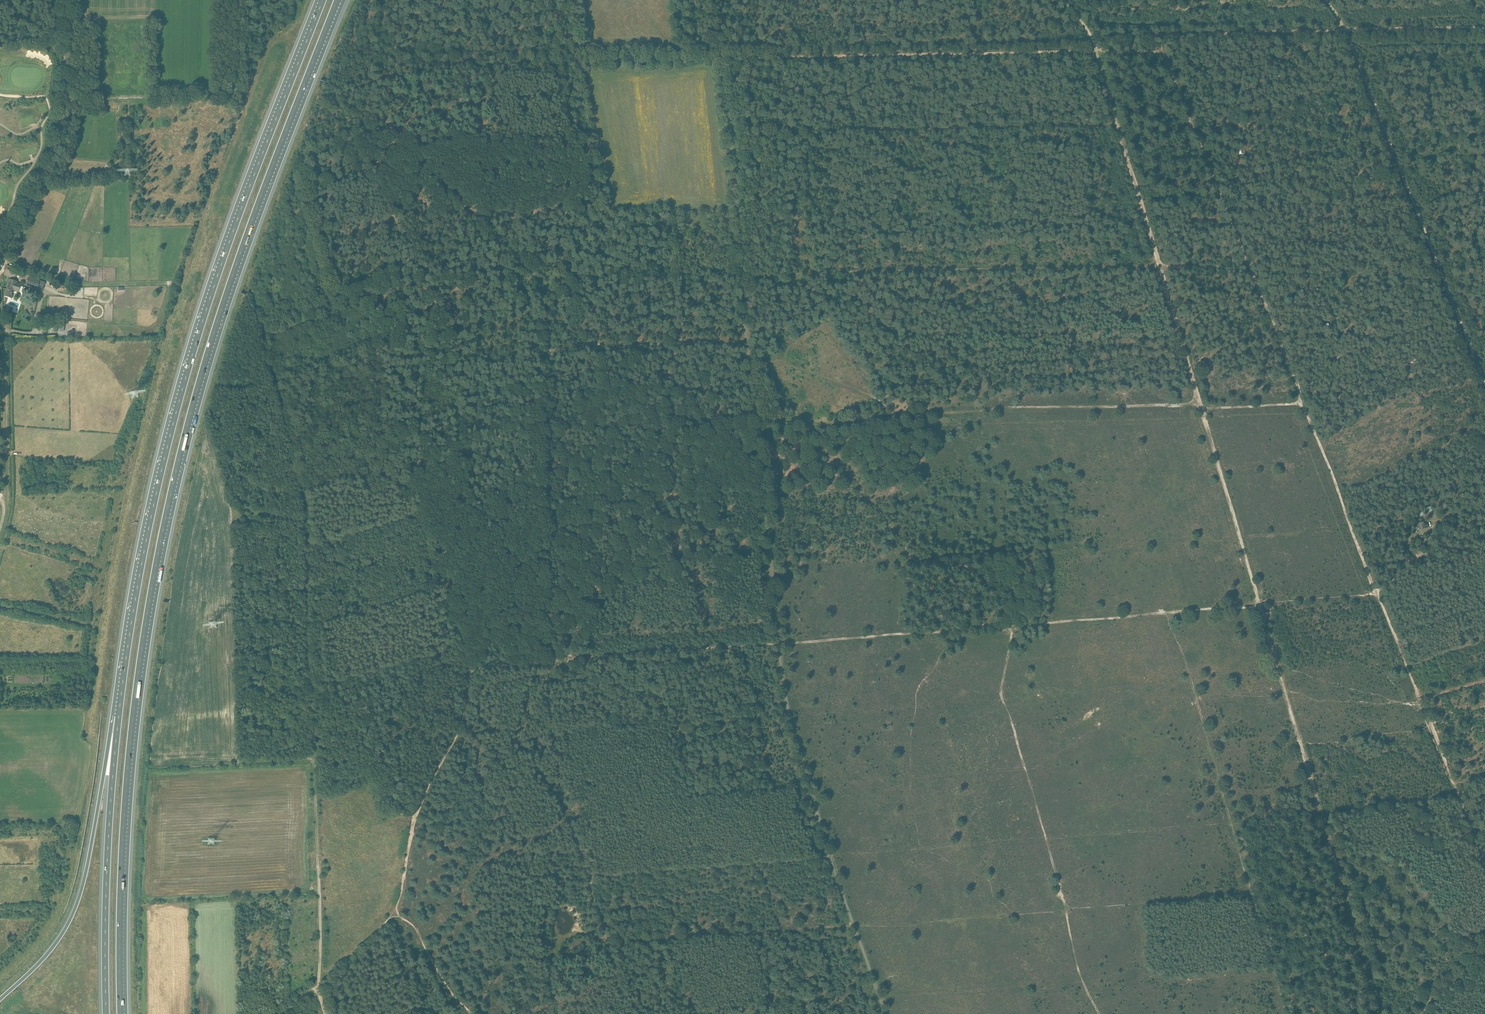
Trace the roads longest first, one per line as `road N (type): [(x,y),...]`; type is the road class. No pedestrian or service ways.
road 1 (motorway): [(121,1013),(131,731),(161,541),(220,316),(338,0)]
road 2 (motorway): [(323,0),(188,369),(146,538),(119,715)]
road 3 (track): [(260,340),(304,507),(319,983)]
road 4 (track): [(1379,1013),(1258,604)]
road 5 (track): [(1095,50),(722,57)]
road 6 (motorway): [(119,715),(72,915),(42,960),(0,999)]
road 7 (track): [(779,643),(473,668)]
road 8 (motorway): [(119,715),(106,872),(107,1013)]
road 9 (unclassified): [(0,255),(55,147),(70,0)]
road 10 (track): [(473,668),(456,735),(414,815),(393,912)]
road 11 (track): [(1159,265),(1095,50)]
road 12 (track): [(1258,604),(1200,404)]
road 13 (track): [(983,627),(779,643)]
road 14 (track): [(0,300),(3,498)]
road 15 (track): [(1012,626),(1175,612)]
road 16 (track): [(1200,404),(1159,265)]

